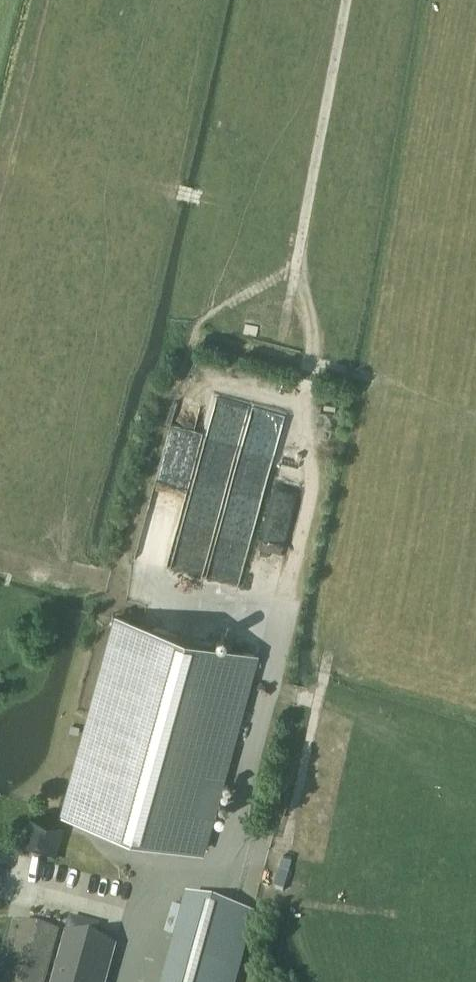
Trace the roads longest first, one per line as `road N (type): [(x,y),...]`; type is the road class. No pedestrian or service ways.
road 1 (track): [(126,981),(154,866),(235,882),(277,687),(302,392),(315,346),(297,277),(308,217)]
road 2 (track): [(235,882),(277,902),(321,698),(277,687)]
road 3 (track): [(308,217),(349,0)]
road 4 (track): [(282,620),(130,581)]

